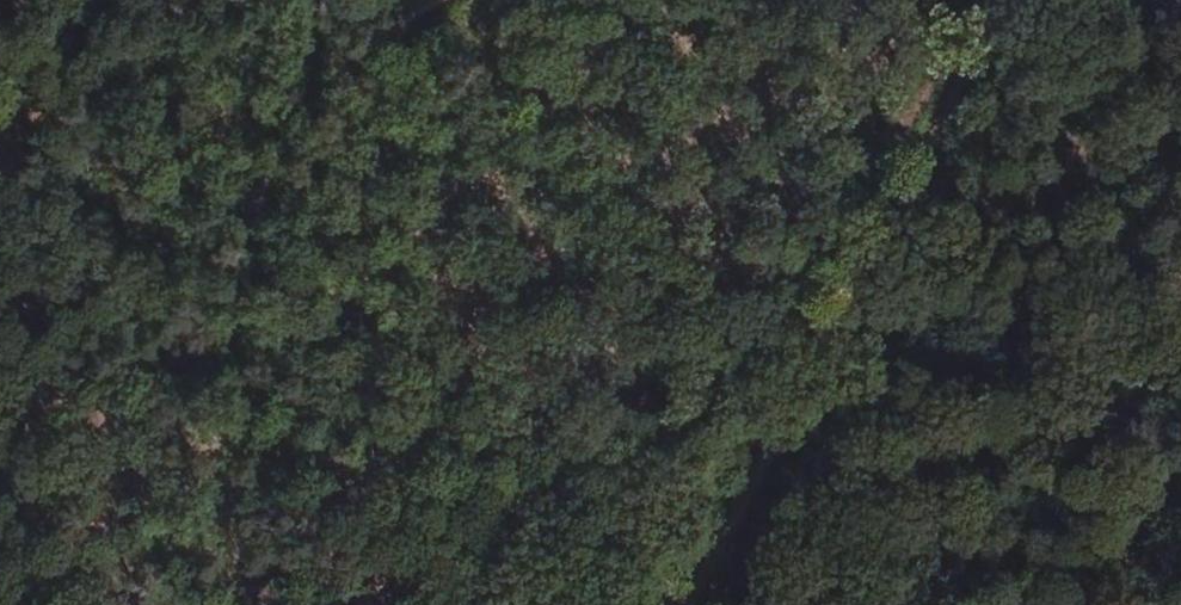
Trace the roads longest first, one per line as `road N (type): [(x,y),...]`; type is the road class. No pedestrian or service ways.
road 1 (track): [(690,604),(1005,0)]

